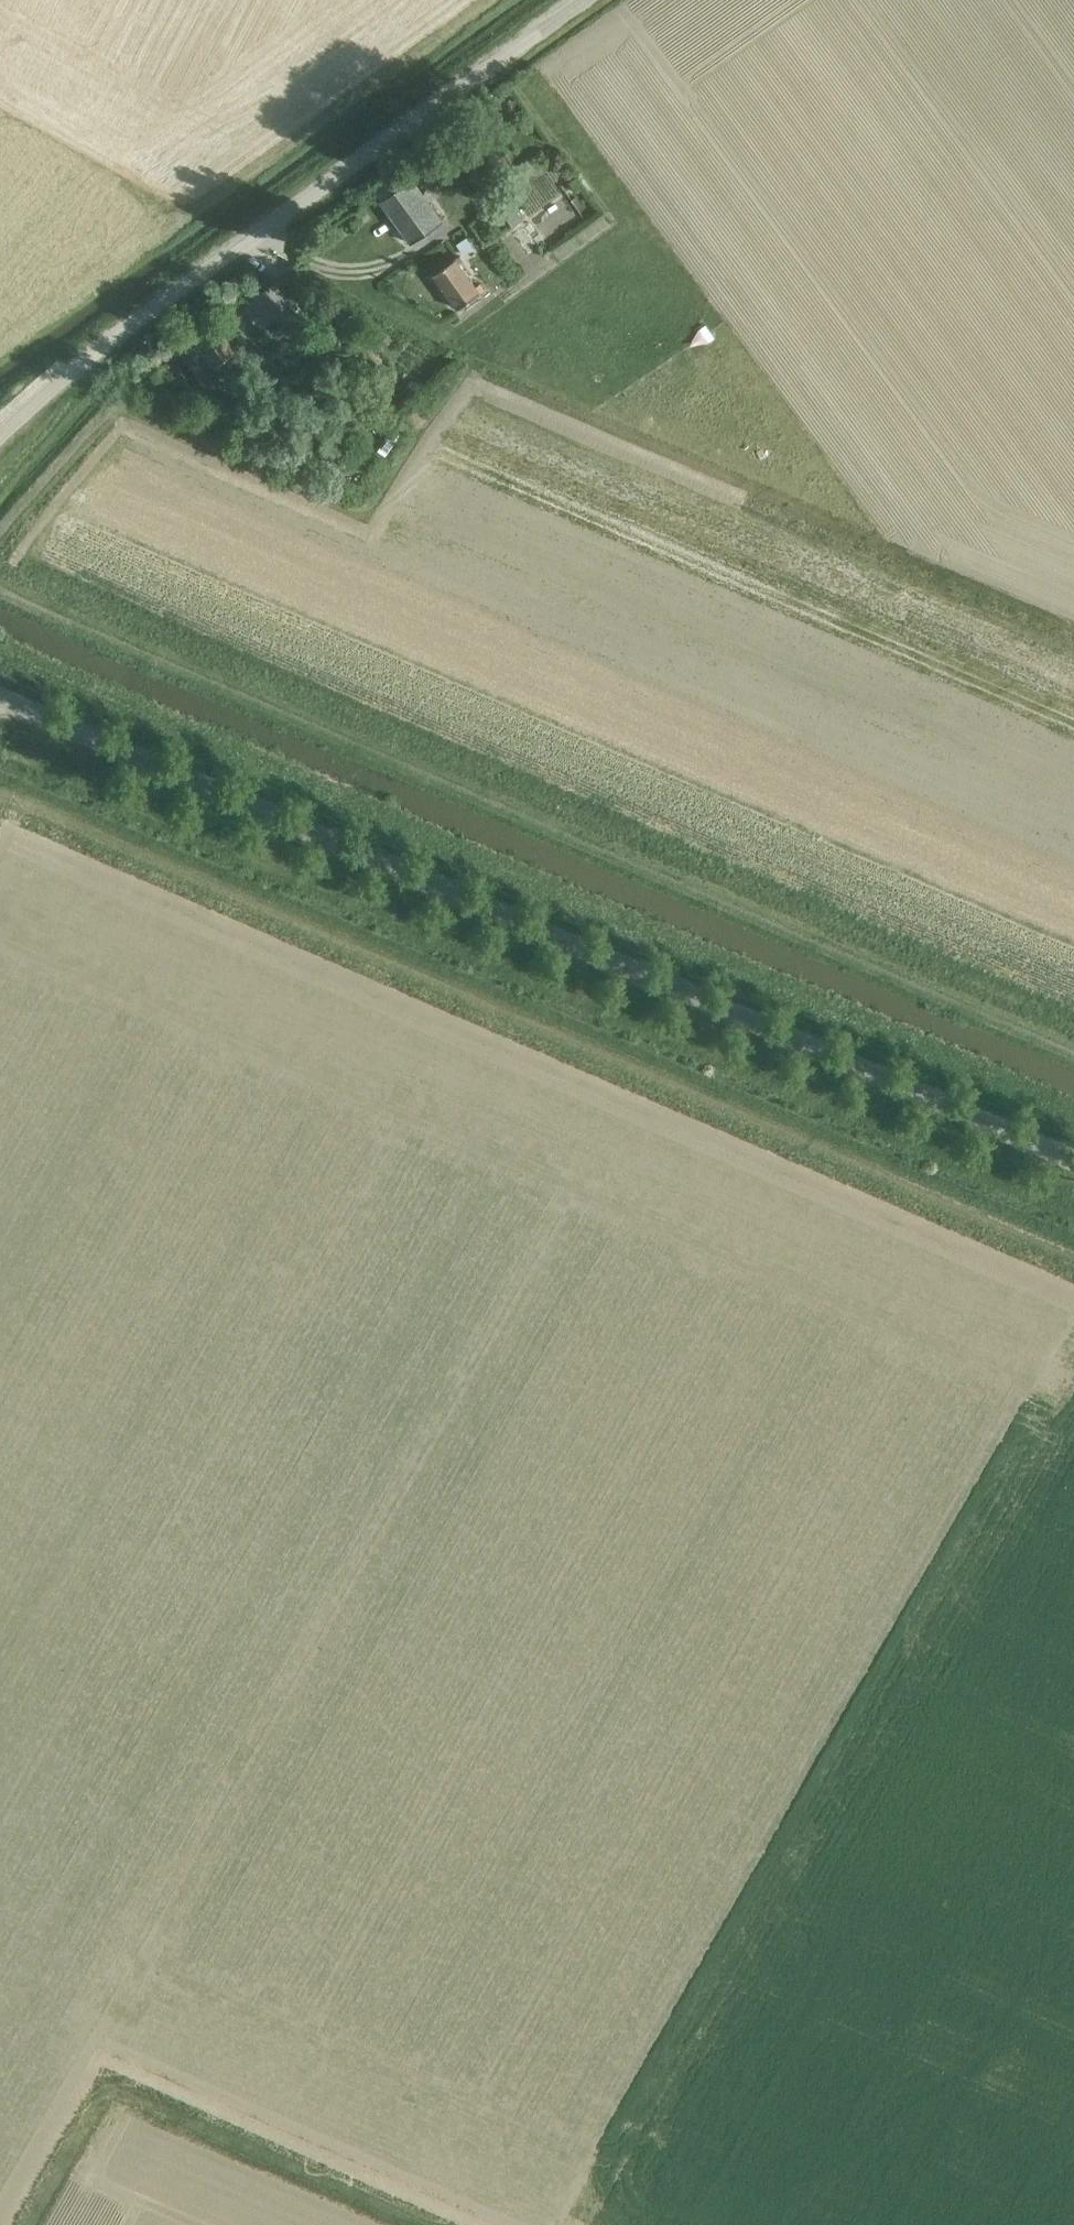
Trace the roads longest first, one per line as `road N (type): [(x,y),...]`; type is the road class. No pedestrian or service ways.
road 1 (unclassified): [(1073,1167),(0,698)]
road 2 (unclassified): [(0,438),(157,294),(568,0)]

